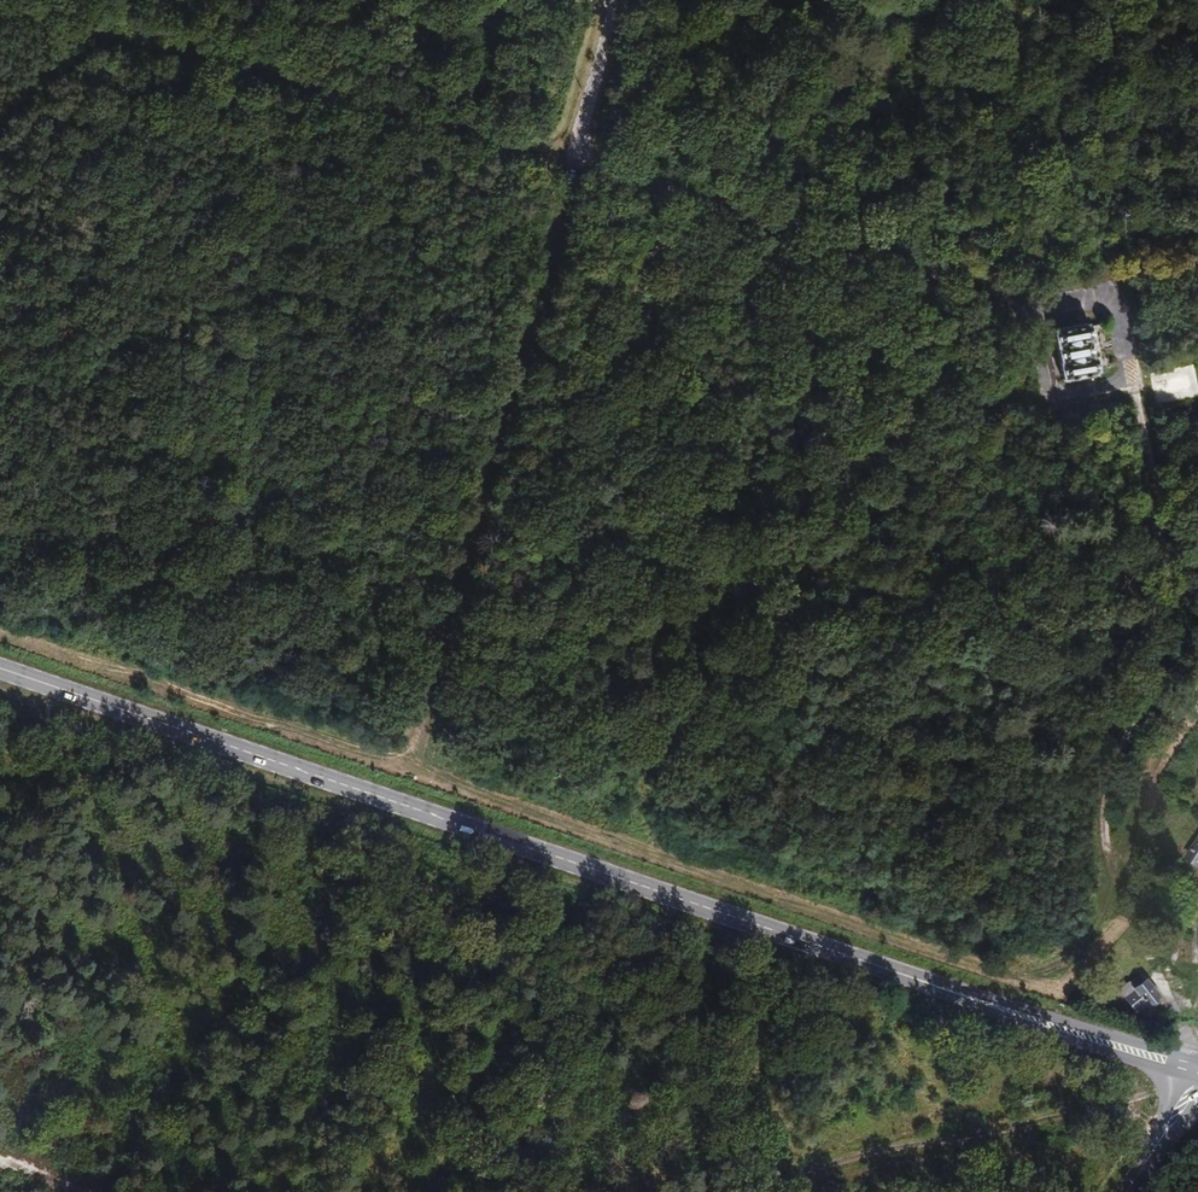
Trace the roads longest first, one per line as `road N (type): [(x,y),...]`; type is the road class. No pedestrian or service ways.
road 1 (track): [(1197,688),(1129,825),(1115,881),(1070,960),(1002,973),(0,630)]
road 2 (primary): [(1197,1069),(0,669)]
road 3 (unclassified): [(561,169),(406,765)]
road 4 (unclassified): [(561,169),(0,16)]
road 5 (unclassified): [(1041,318),(561,169)]
road 6 (track): [(1197,1072),(1094,1109),(825,1167),(815,1191)]
road 7 (track): [(1116,308),(1025,0)]
road 8 (track): [(1058,0),(1048,19),(1016,28),(821,0)]
road 9 (unclassified): [(605,0),(561,169)]
road 10 (secondary): [(1124,1191),(1197,1078)]

